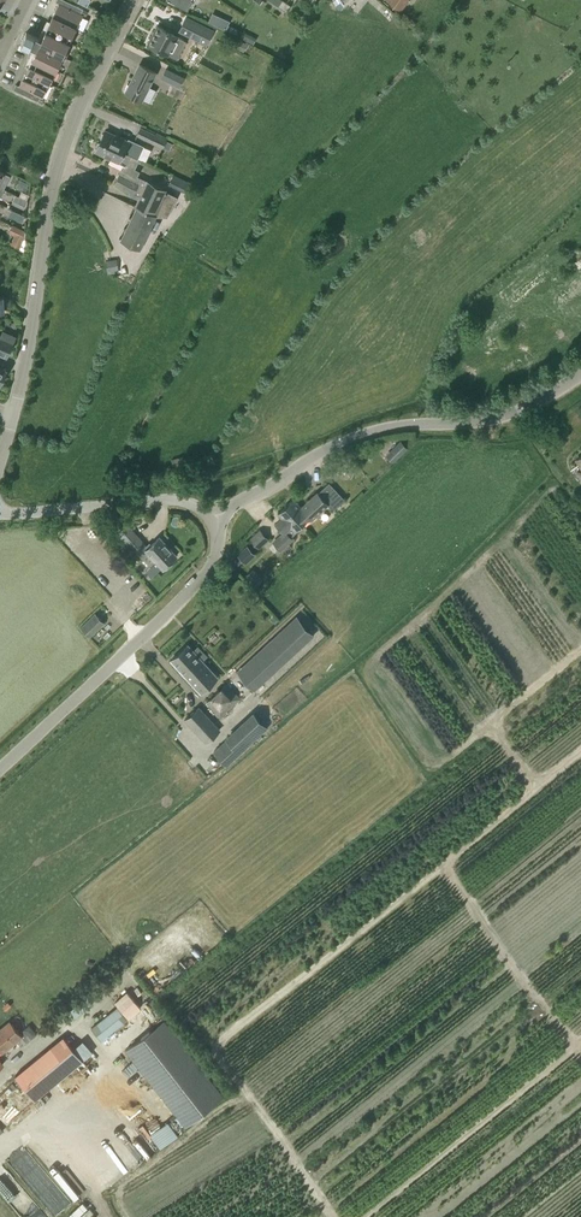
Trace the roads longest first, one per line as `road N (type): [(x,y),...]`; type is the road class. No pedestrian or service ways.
road 1 (unclassified): [(12,416),(46,207),(74,123),(134,0)]
road 2 (tertiary): [(213,522),(354,436),(506,413),(580,374)]
road 3 (tertiary): [(0,769),(205,575),(216,556),(213,522)]
road 4 (residential): [(213,522),(173,499),(0,515)]

